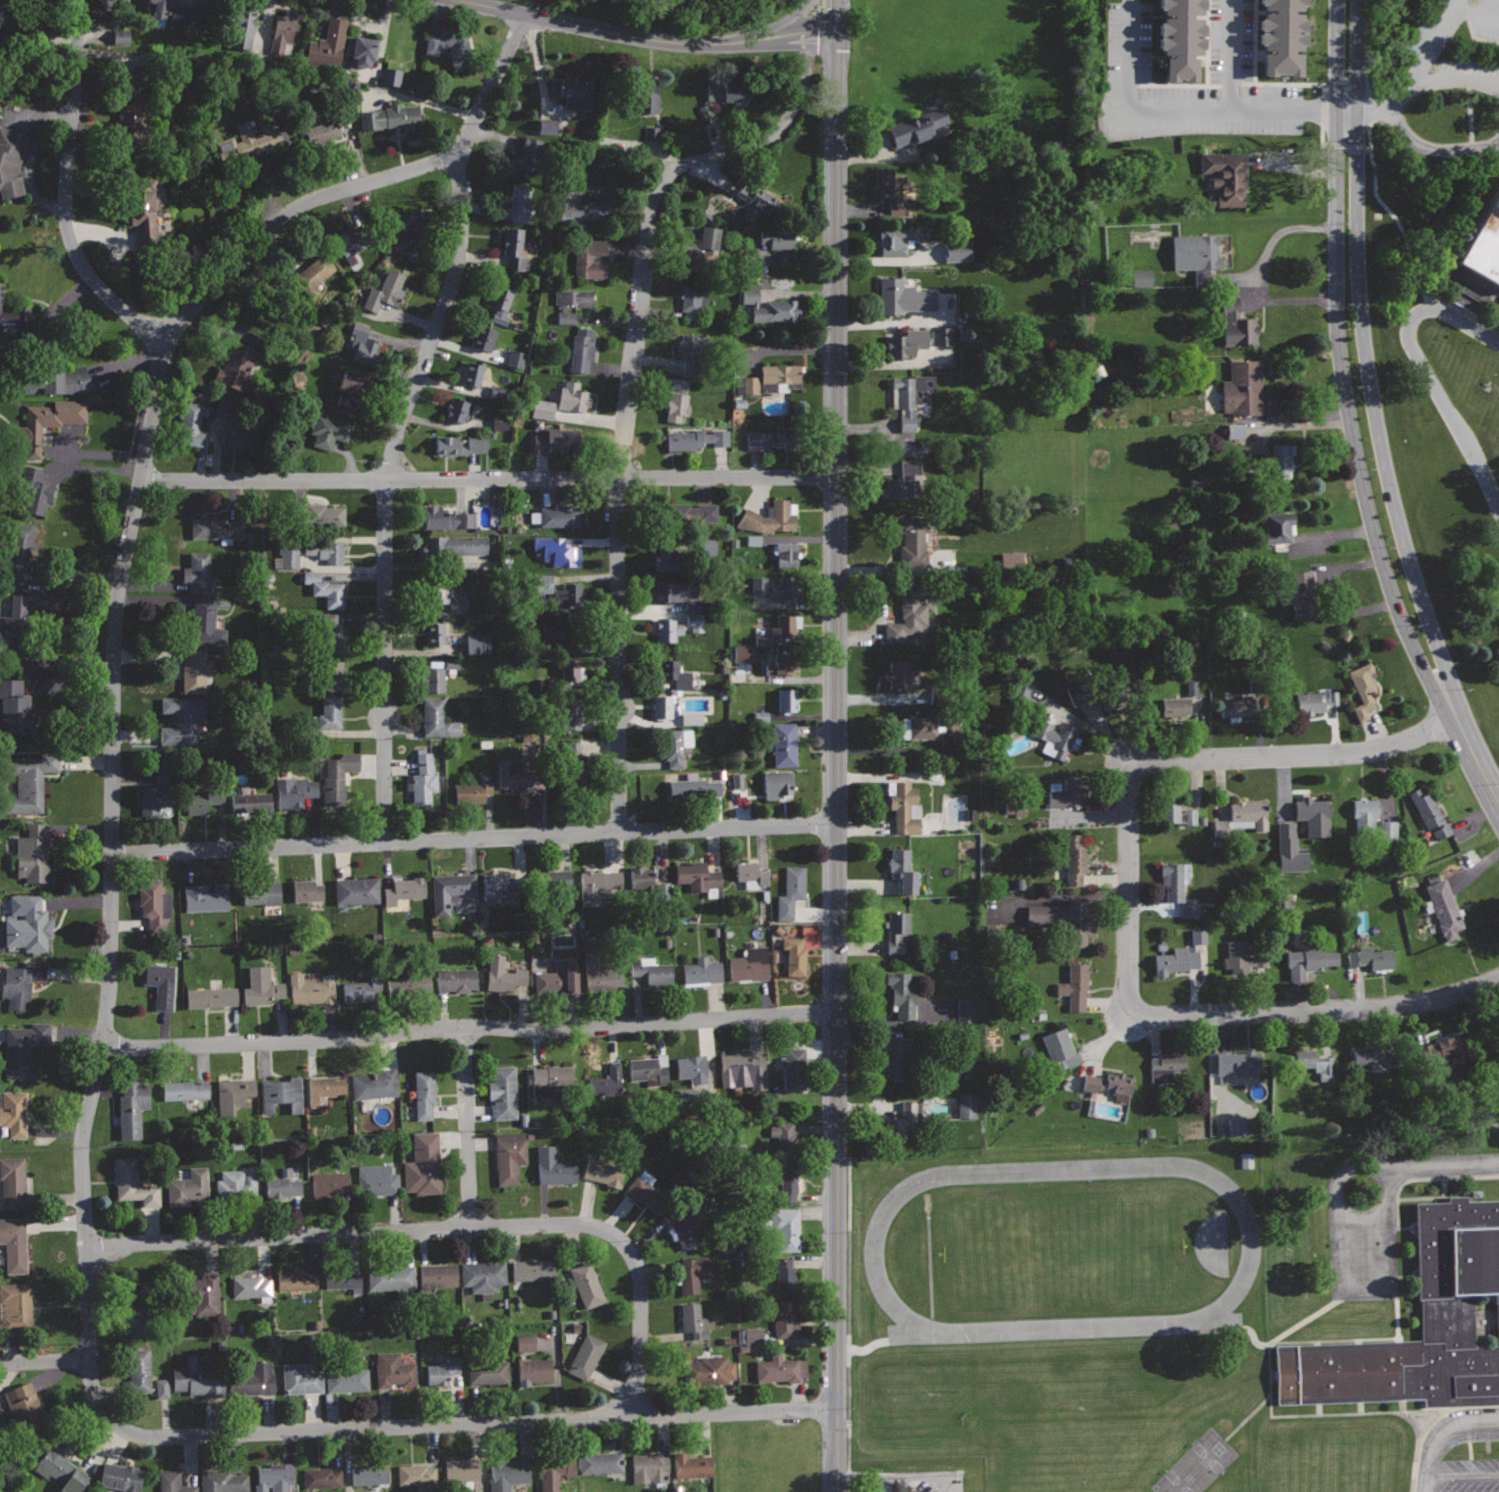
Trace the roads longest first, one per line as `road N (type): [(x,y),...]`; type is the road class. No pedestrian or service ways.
road 1 (residential): [(836,25),(838,1491)]
road 2 (residential): [(171,340),(118,590),(111,968),(83,1140),(91,1376),(101,1406),(120,1426)]
road 3 (residential): [(1457,716),(1380,749),(1165,760),(1135,772),(1128,994),(1147,1015),(1166,1017),(1408,1004),(1498,979)]
road 4 (residential): [(812,29),(802,94),(771,137),(673,172),(656,193),(619,477),(620,832)]
road 5 (secondary): [(1349,0),(1349,288),(1364,418),(1392,537),(1436,668),(1498,802)]
road 6 (residential): [(836,1012),(103,1045)]
road 7 (residential): [(836,823),(113,852)]
road 8 (residential): [(629,1417),(641,1360),(642,1282),(630,1248),(585,1225),(143,1242),(88,1259)]
road 9 (residential): [(837,1407),(179,1436),(120,1426)]
road 10 (residential): [(453,158),(460,172),(455,275),(388,479),(385,842)]
road 11 (residential): [(837,475),(141,479)]
road 12 (residential): [(79,0),(68,228),(87,274),(171,340)]
road 13 (residential): [(836,25),(708,45),(459,0)]
road 14 (residential): [(453,158),(311,200),(285,216),(171,340)]
road 15 (residential): [(1498,505),(1408,330),(1434,309),(1498,344)]
road 16 (residential): [(465,1025),(471,1227)]
road 17 (residential): [(522,13),(453,158)]

